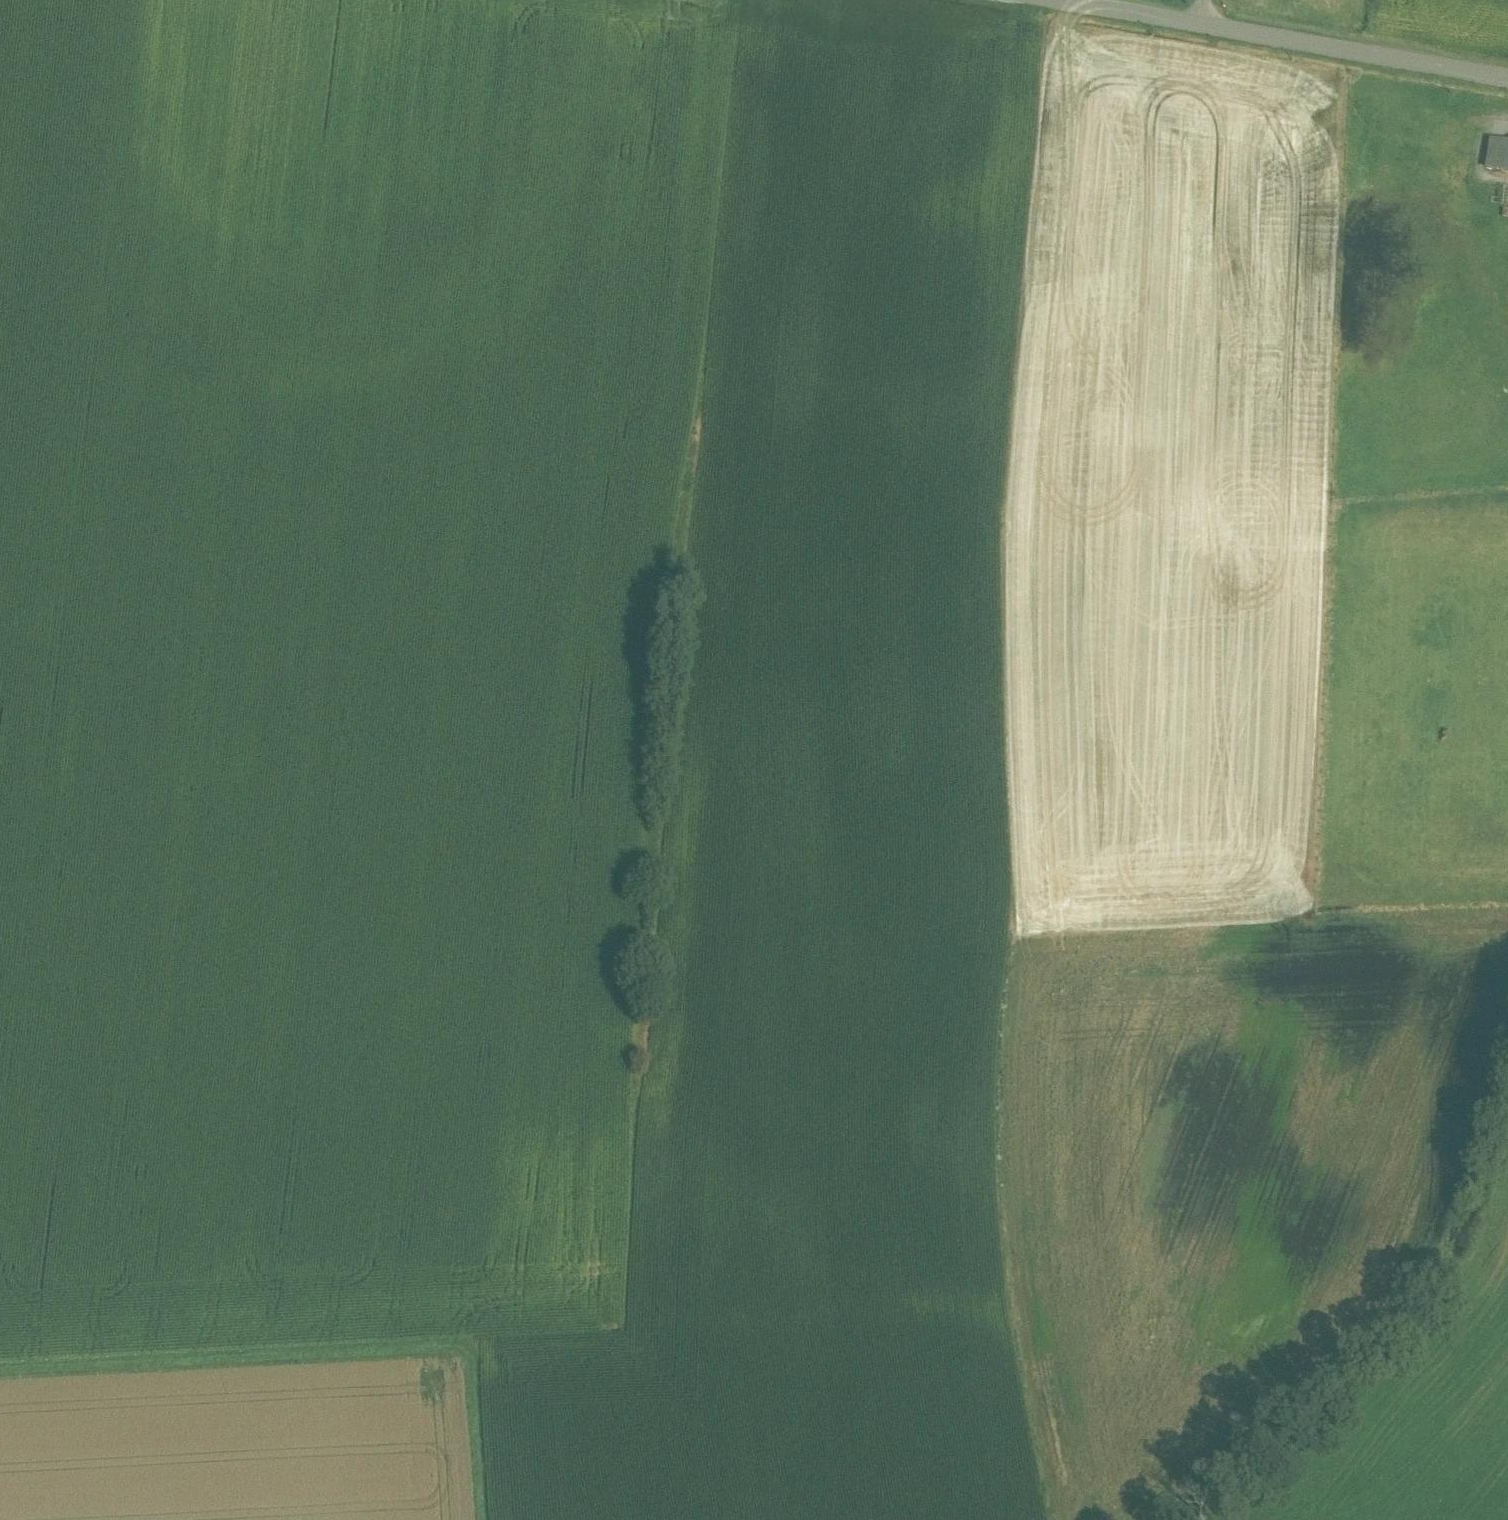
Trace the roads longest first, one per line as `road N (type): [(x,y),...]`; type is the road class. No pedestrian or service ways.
road 1 (unclassified): [(1054,0),(1507,77)]

